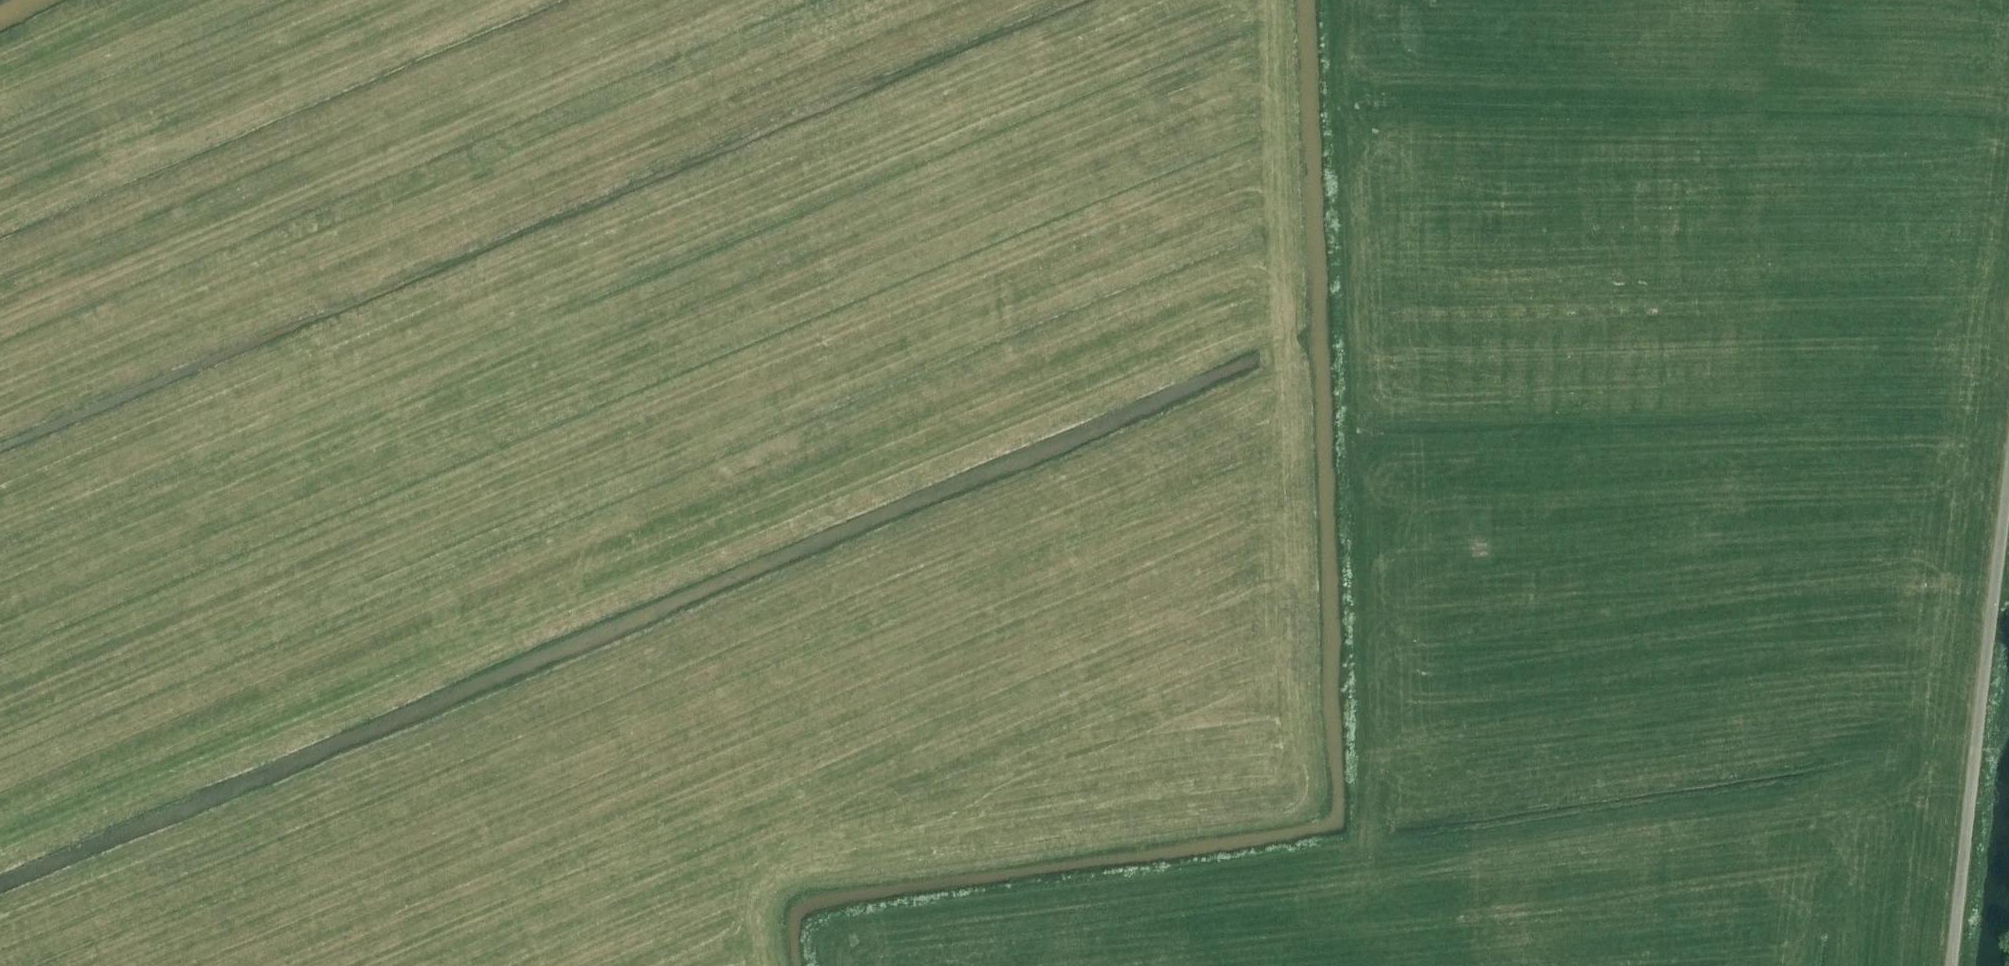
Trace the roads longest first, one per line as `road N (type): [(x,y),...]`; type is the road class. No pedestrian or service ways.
road 1 (unclassified): [(1958,965),(2008,557)]

